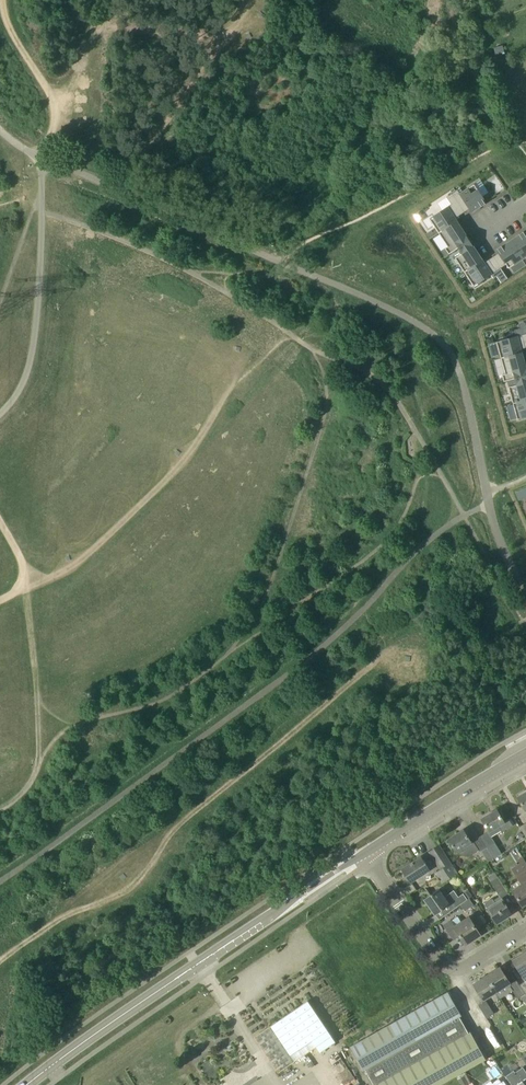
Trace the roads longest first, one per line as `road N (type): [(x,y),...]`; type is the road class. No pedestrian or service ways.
road 1 (secondary): [(27,1084),(364,854)]
road 2 (track): [(225,400),(191,456),(78,566),(0,602)]
road 3 (track): [(280,257),(397,194),(525,141)]
road 4 (residential): [(364,854),(454,970),(525,930)]
road 5 (track): [(0,418),(27,381),(42,214)]
road 6 (secondary): [(364,854),(525,755)]

